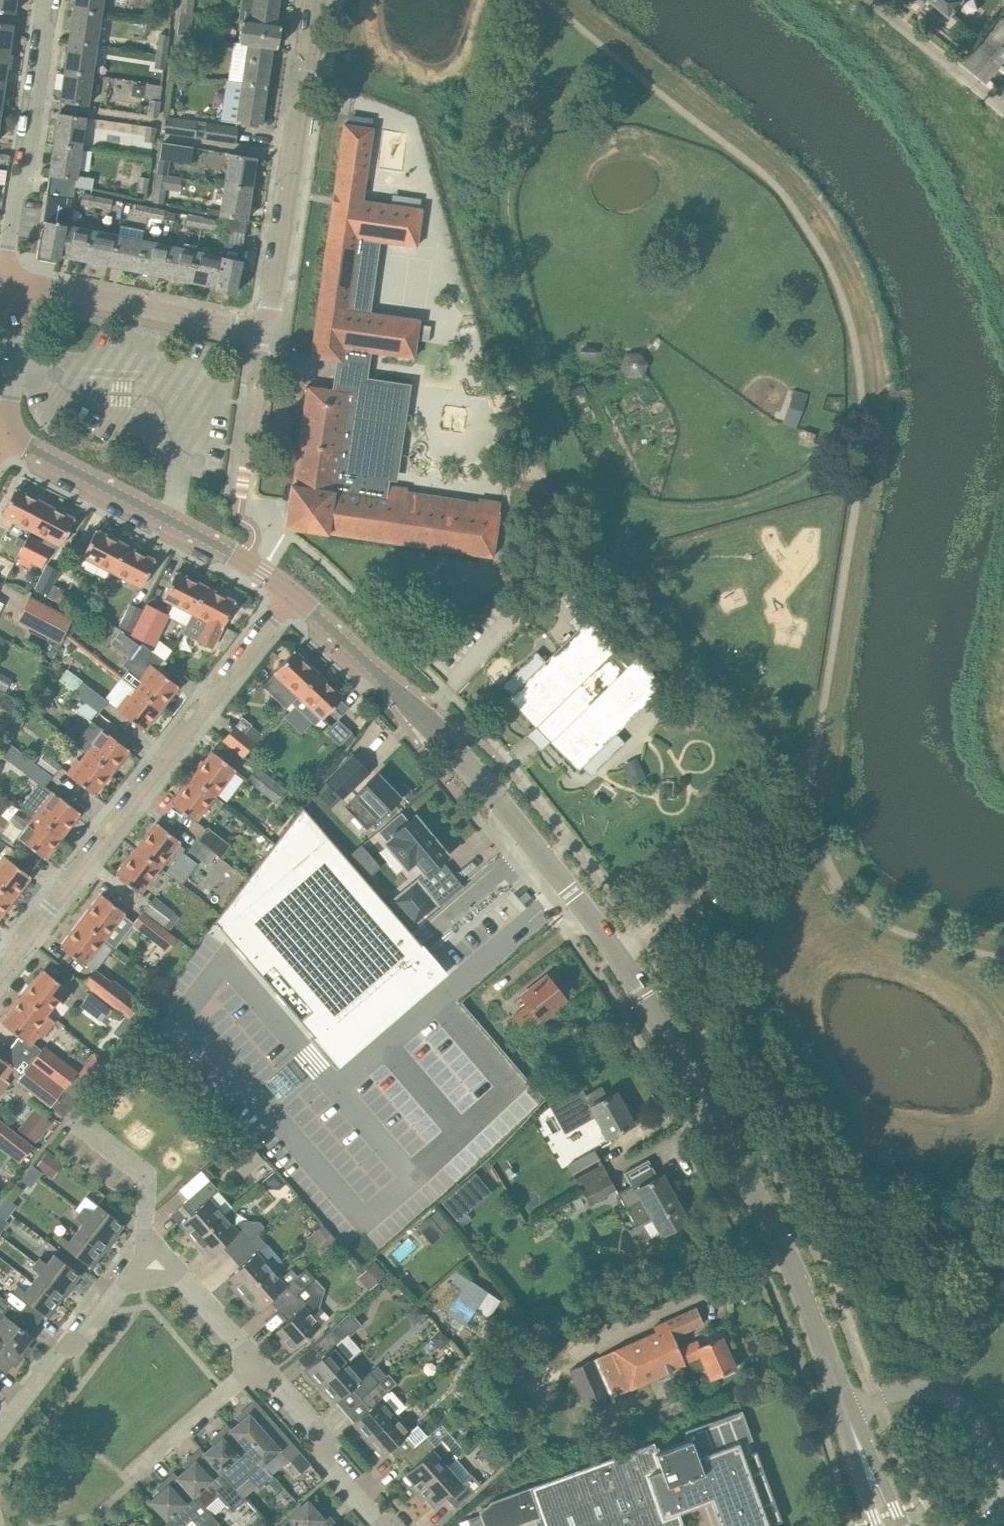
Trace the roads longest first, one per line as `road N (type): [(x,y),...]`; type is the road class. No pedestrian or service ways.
road 1 (tertiary): [(859,1442),(770,1220),(617,953),(456,751),(292,594)]
road 2 (residential): [(0,970),(292,594)]
road 3 (residential): [(256,1361),(179,1272),(126,1277),(0,1428)]
road 4 (tertiary): [(292,594),(244,560),(1,433)]
road 5 (unclassified): [(264,327),(315,0)]
road 6 (residential): [(45,0),(46,47),(3,285)]
road 7 (unclassified): [(264,327),(3,285)]
road 8 (residential): [(390,1525),(334,1468),(321,1435),(256,1361)]
road 9 (residential): [(256,1361),(131,1480)]
road 10 (residential): [(1003,106),(872,0)]
road 11 (tertiary): [(1,433),(20,315),(3,285)]

